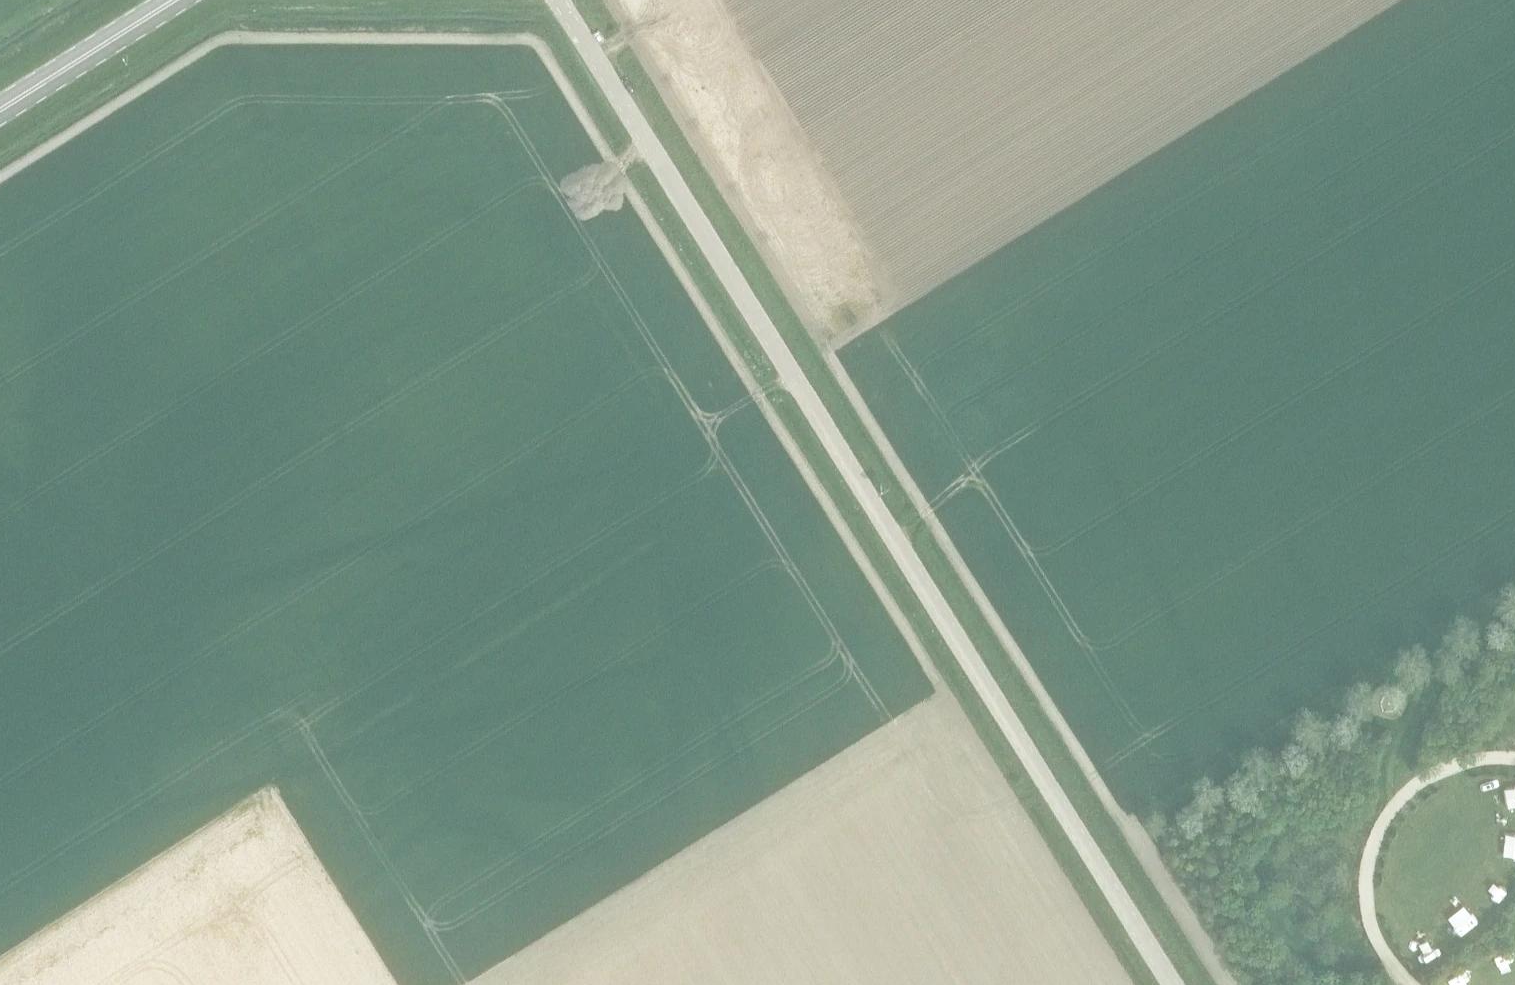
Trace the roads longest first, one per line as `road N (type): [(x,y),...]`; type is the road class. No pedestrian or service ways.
road 1 (unclassified): [(1173,984),(559,0)]
road 2 (secondary): [(0,107),(168,0)]

